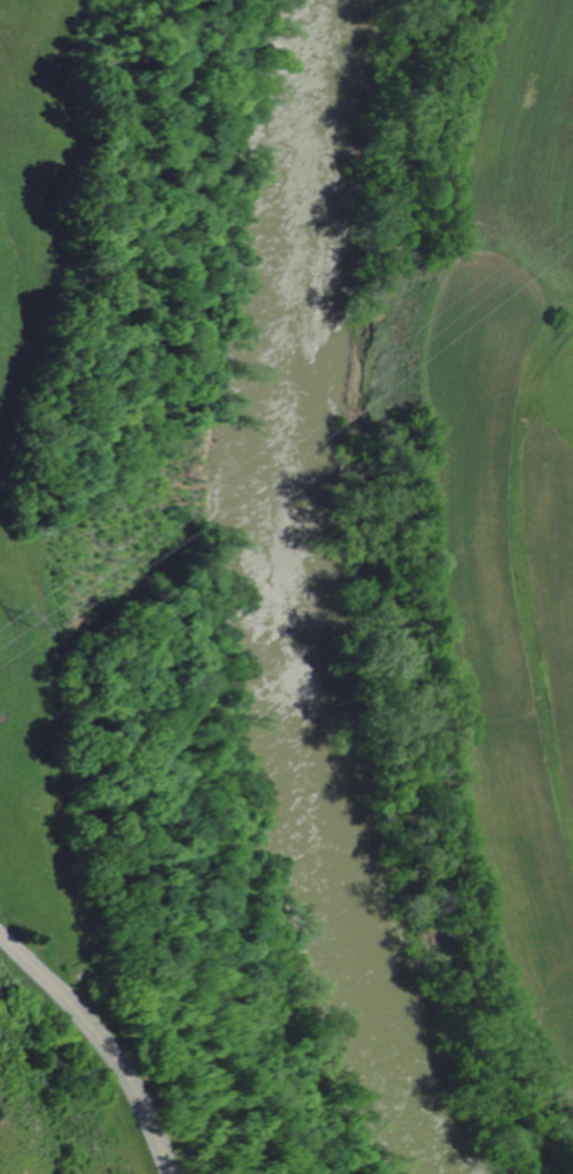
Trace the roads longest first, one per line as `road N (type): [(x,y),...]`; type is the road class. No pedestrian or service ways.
road 1 (secondary): [(164,1173),(115,1067),(0,938)]

